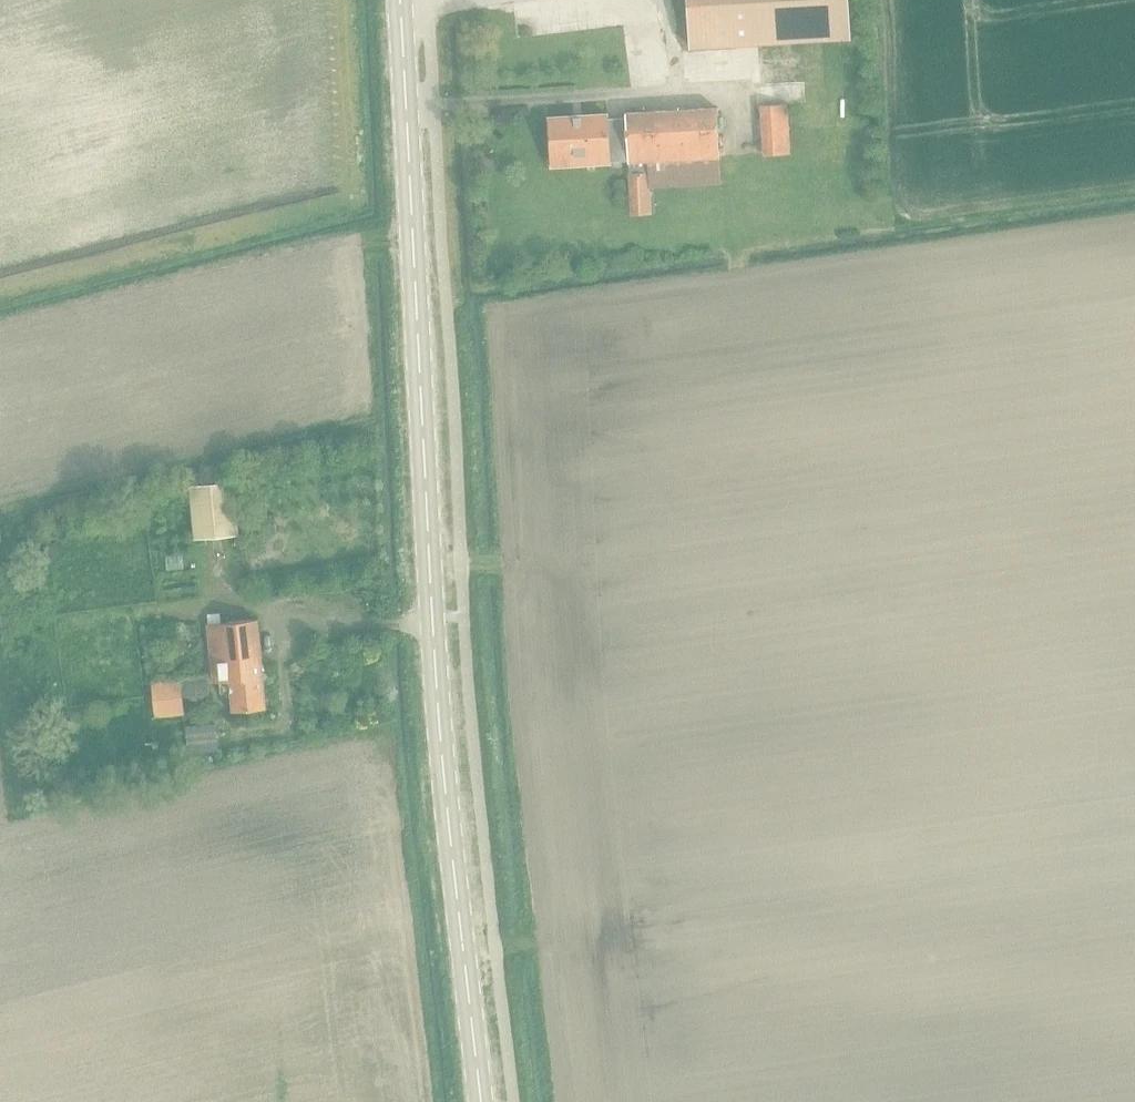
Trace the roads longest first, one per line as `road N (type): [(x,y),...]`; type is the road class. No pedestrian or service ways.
road 1 (tertiary): [(479,1101),(434,665),(393,0)]

